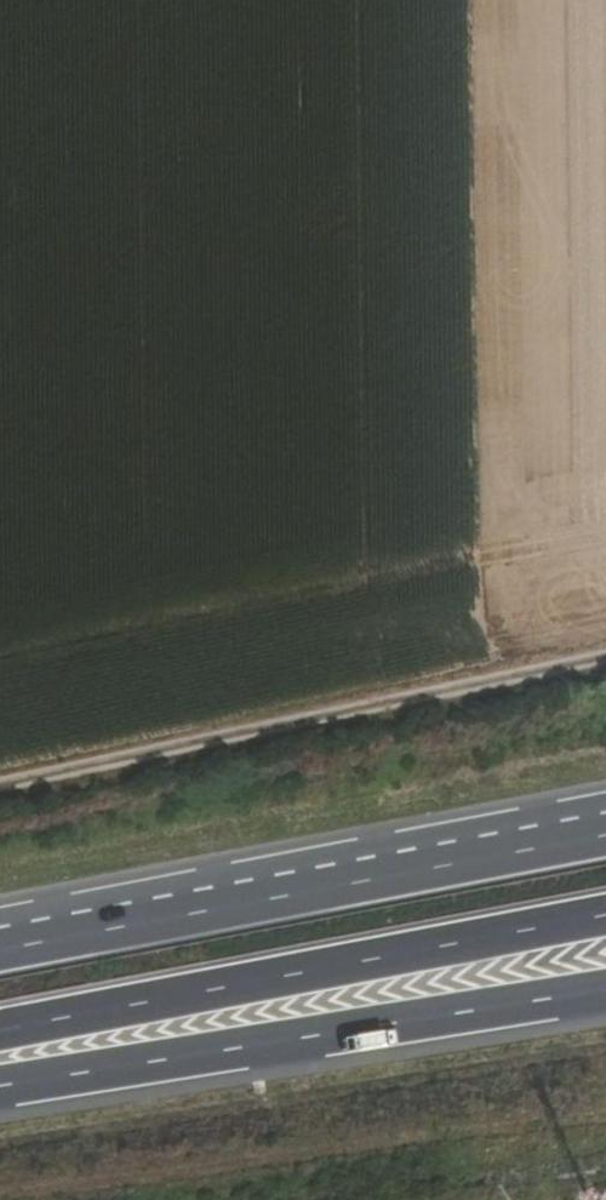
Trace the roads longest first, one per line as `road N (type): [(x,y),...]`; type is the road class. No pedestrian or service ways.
road 1 (track): [(605,666),(0,793)]
road 2 (trunk): [(605,825),(0,946)]
road 3 (trunk): [(0,1034),(605,918)]
road 4 (trunk): [(0,1087),(605,988)]

